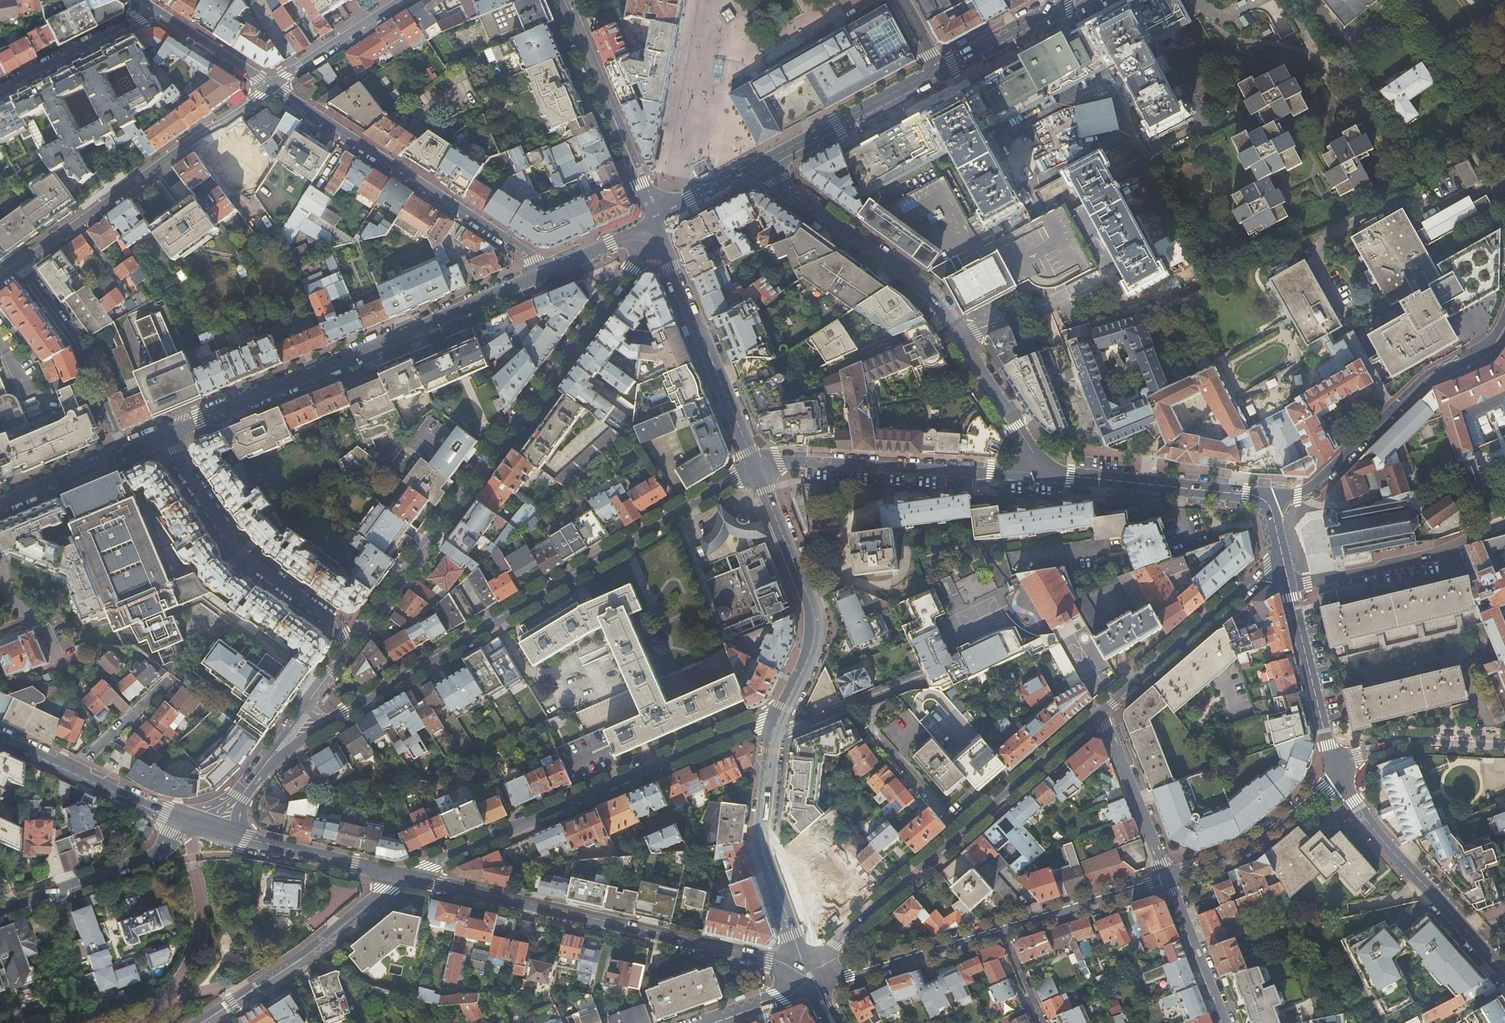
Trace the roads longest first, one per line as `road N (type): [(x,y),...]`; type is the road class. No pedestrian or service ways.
road 1 (residential): [(264,767),(752,466)]
road 2 (residential): [(655,222),(596,317),(353,640)]
road 3 (primary): [(549,271),(160,436)]
road 4 (tertiary): [(407,875),(769,959),(807,975)]
road 5 (residential): [(771,728),(756,724),(407,875)]
road 6 (residential): [(549,271),(275,86)]
road 7 (residential): [(1504,317),(1491,344),(1427,379),(1314,489),(1265,500)]
road 8 (residential): [(21,265),(275,86)]
road 9 (residential): [(1045,474),(780,460),(752,466)]
road 10 (residential): [(160,436),(252,562),(353,640)]
road 11 (secondary): [(752,466),(813,640),(771,728)]
road 12 (residential): [(756,167),(923,287),(959,339)]
road 13 (residential): [(1340,771),(1368,826),(1504,977)]
road 14 (secondary): [(655,222),(752,466)]
road 15 (residential): [(407,875),(303,958),(195,1022)]
road 16 (secondary): [(771,728),(759,843),(807,975)]
road 17 (residential): [(1284,553),(1102,712)]
road 18 (tertiary): [(655,222),(562,0)]
road 19 (residential): [(0,915),(150,861),(202,827)]
road 20 (residential): [(1045,474),(1265,500)]
road 21 (residential): [(123,452),(77,344),(21,265)]
road 22 (tertiary): [(202,827),(407,875)]
road 23 (residential): [(960,835),(807,975)]
road 24 (residential): [(1169,878),(1249,849),(1340,771)]
road 25 (primary): [(937,71),(756,167)]
road 26 (residential): [(807,975),(847,977),(1001,930)]
road 27 (residential): [(1291,587),(1340,771)]
road 28 (residential): [(1102,712),(960,835)]
road 29 (residential): [(1169,878),(1102,712)]
road 30 (residential): [(1001,930),(1169,878)]
road 31 (residential): [(1340,771),(1358,756),(1415,740),(1504,744)]
road 32 (residential): [(0,90),(151,12)]
road 33 (residential): [(959,339),(1109,273)]
road 34 (residential): [(1291,587),(1452,560)]
road 35 (residential): [(959,339),(1045,474)]
road 36 (residential): [(1227,1022),(1169,878)]
road 37 (residential): [(353,640),(264,767)]
road 38 (residential): [(275,86),(404,0)]
road 39 (residential): [(275,86),(151,12)]
road 40 (tertiary): [(72,772),(202,827)]
road 41 (primary): [(1061,5),(937,71)]
road 42 (residential): [(72,772),(173,678)]
road 43 (primary): [(123,452),(0,504)]
road 44 (residential): [(960,835),(875,734)]

